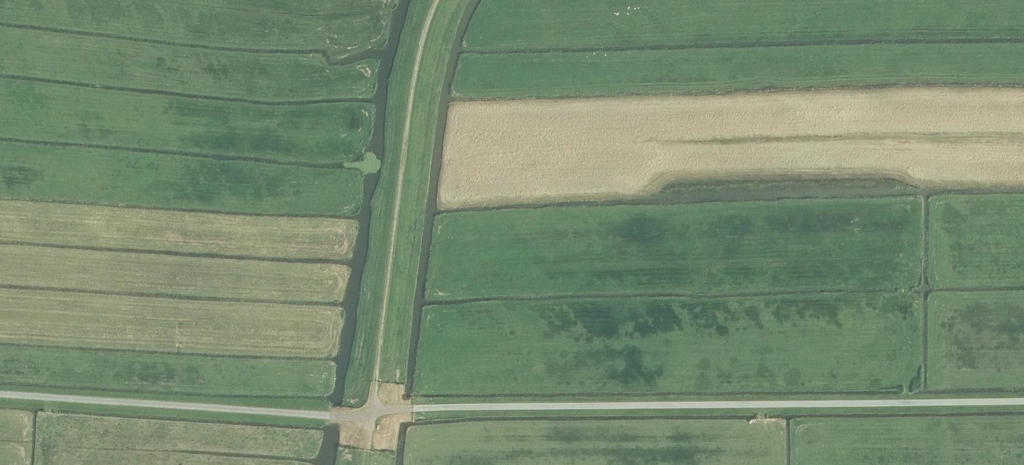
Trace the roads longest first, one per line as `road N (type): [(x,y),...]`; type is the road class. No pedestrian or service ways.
road 1 (track): [(1023,399),(488,406),(370,416)]
road 2 (unclassified): [(329,415),(0,394)]

